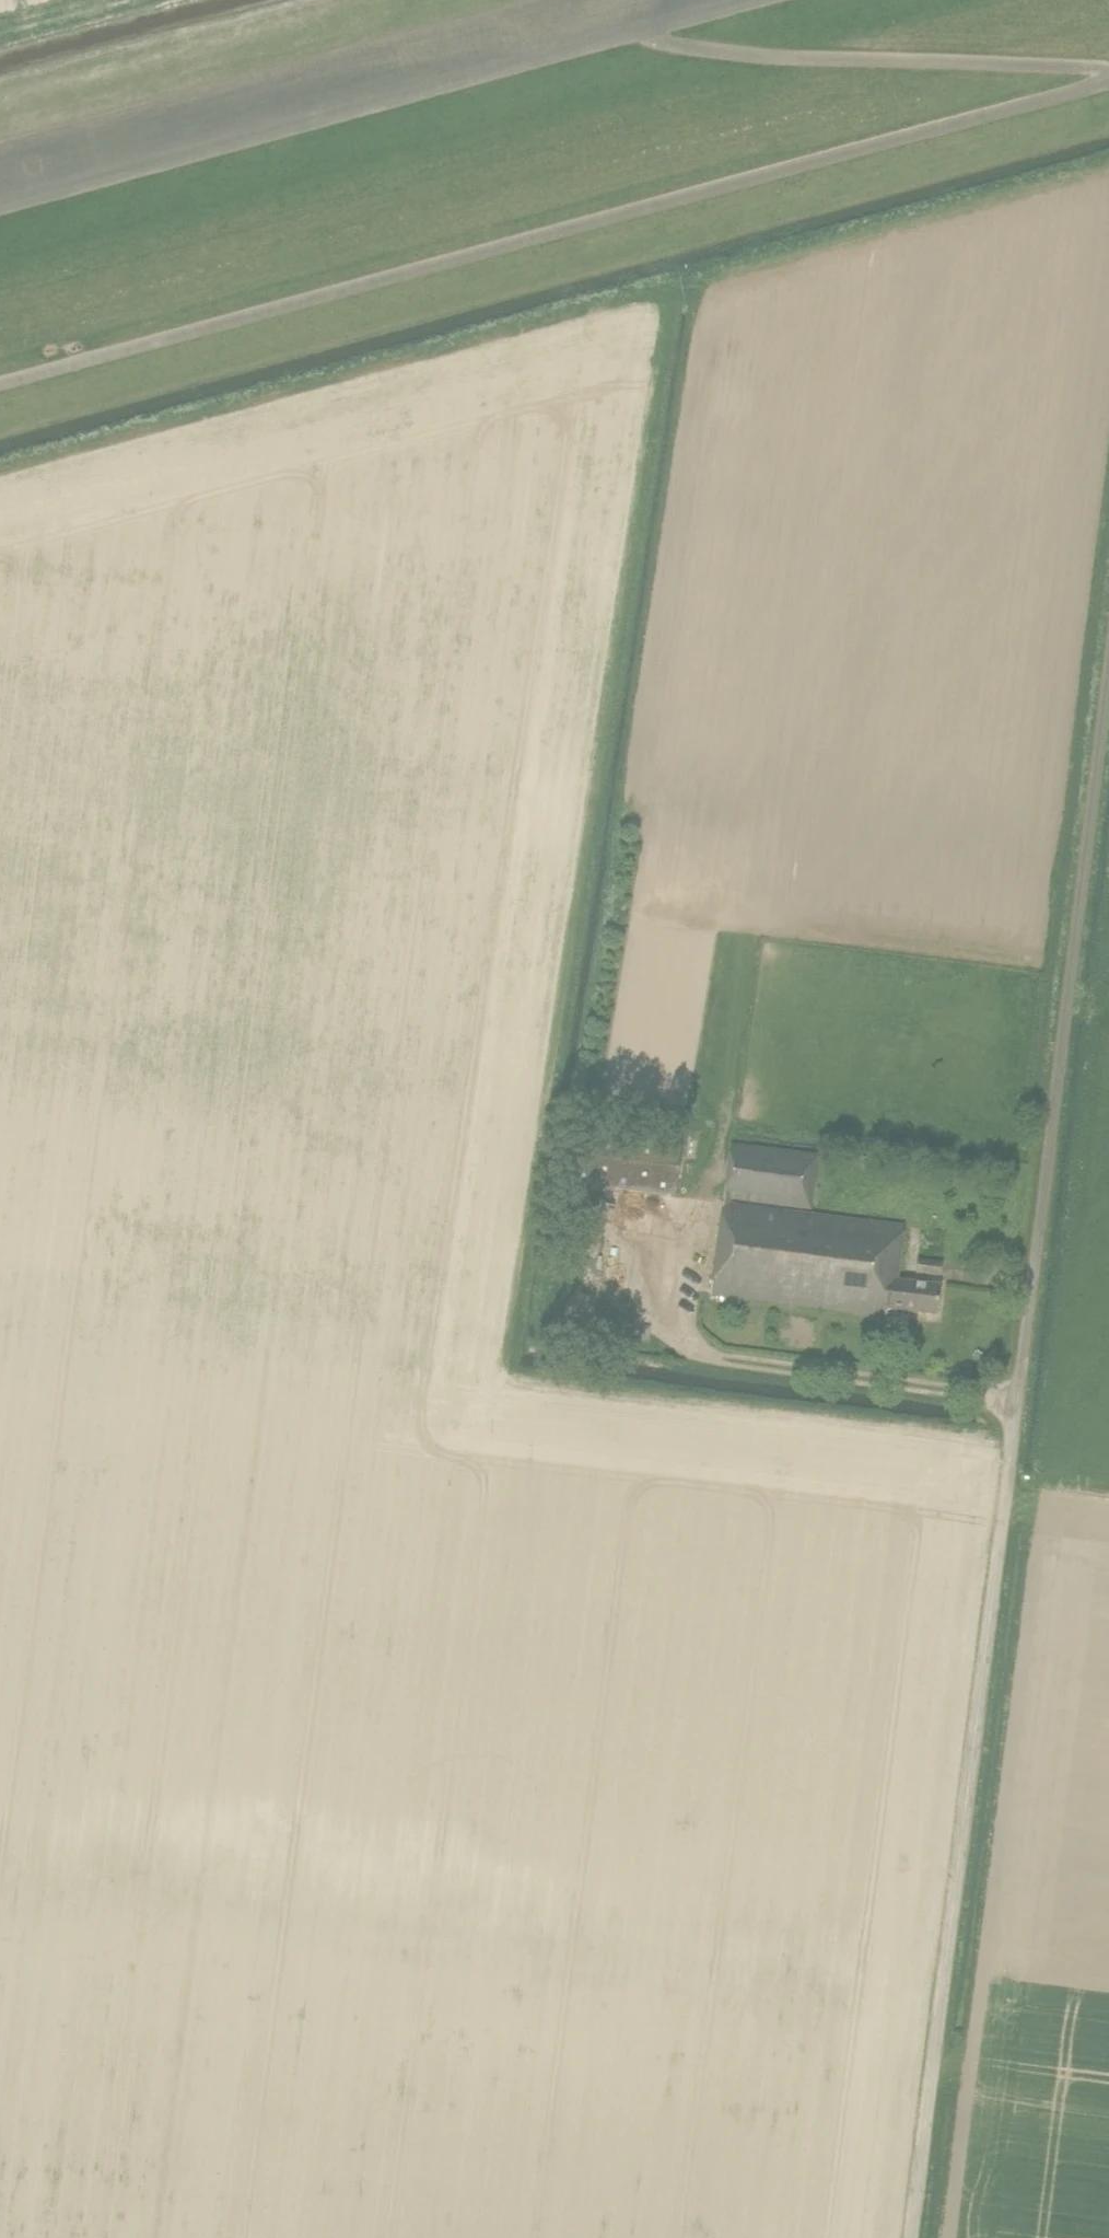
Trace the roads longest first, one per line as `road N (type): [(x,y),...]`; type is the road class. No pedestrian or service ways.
road 1 (track): [(0,207),(760,0)]
road 2 (track): [(1108,71),(713,50),(633,34)]

